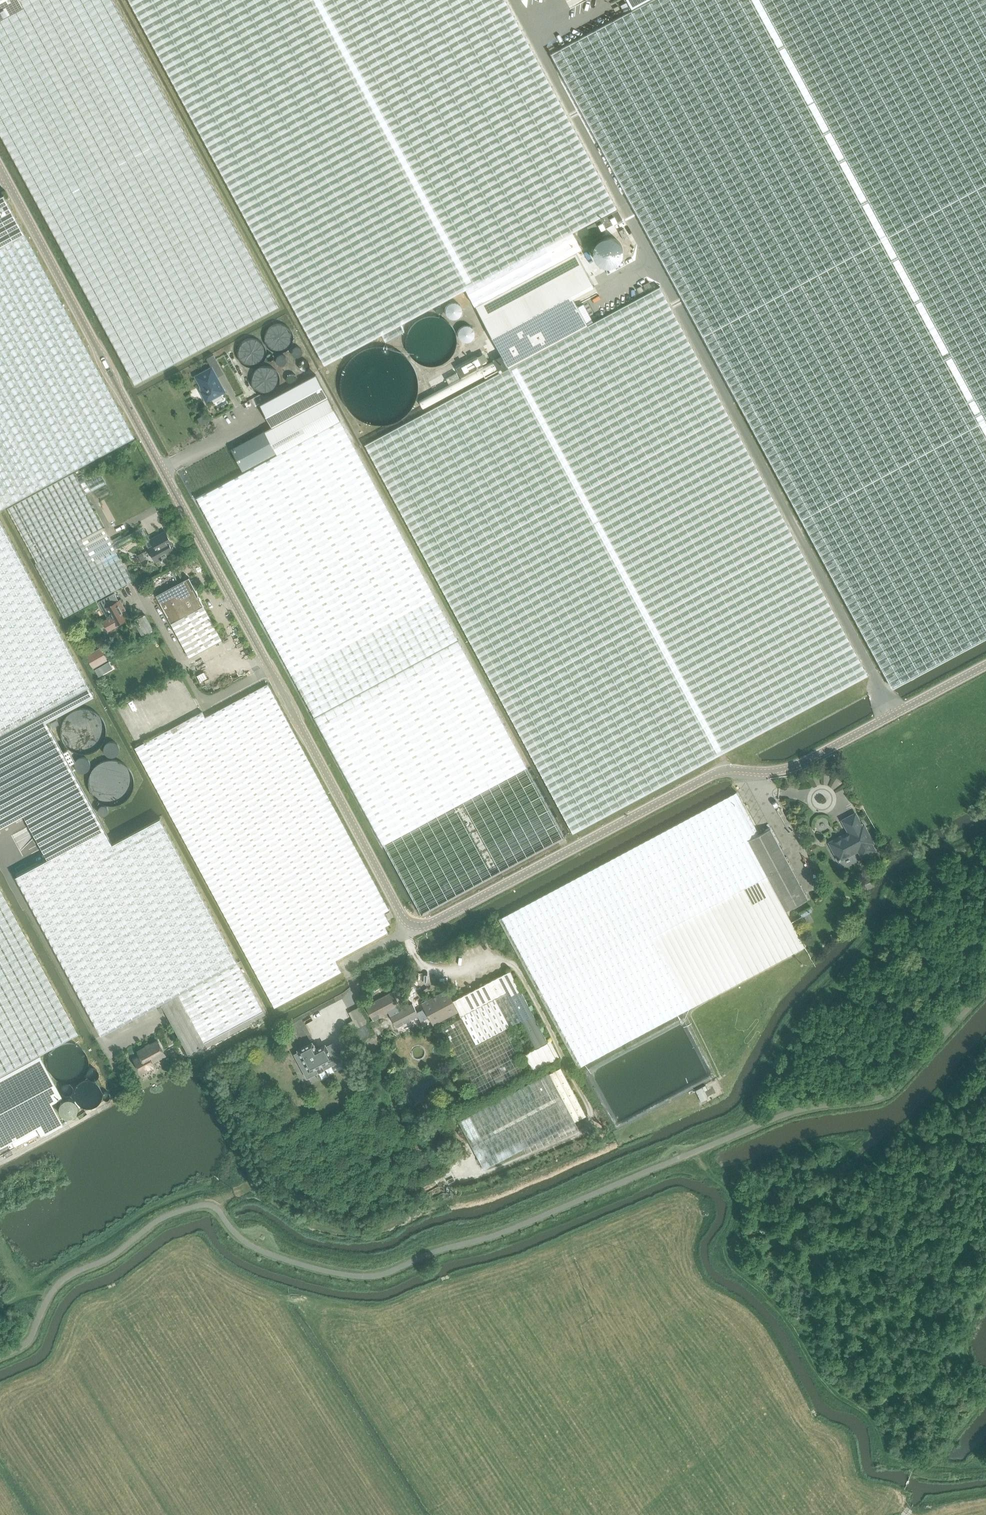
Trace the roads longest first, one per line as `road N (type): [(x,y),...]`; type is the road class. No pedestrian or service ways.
road 1 (tertiary): [(0,165),(413,925),(430,923),(710,776),(787,771),(985,666)]

